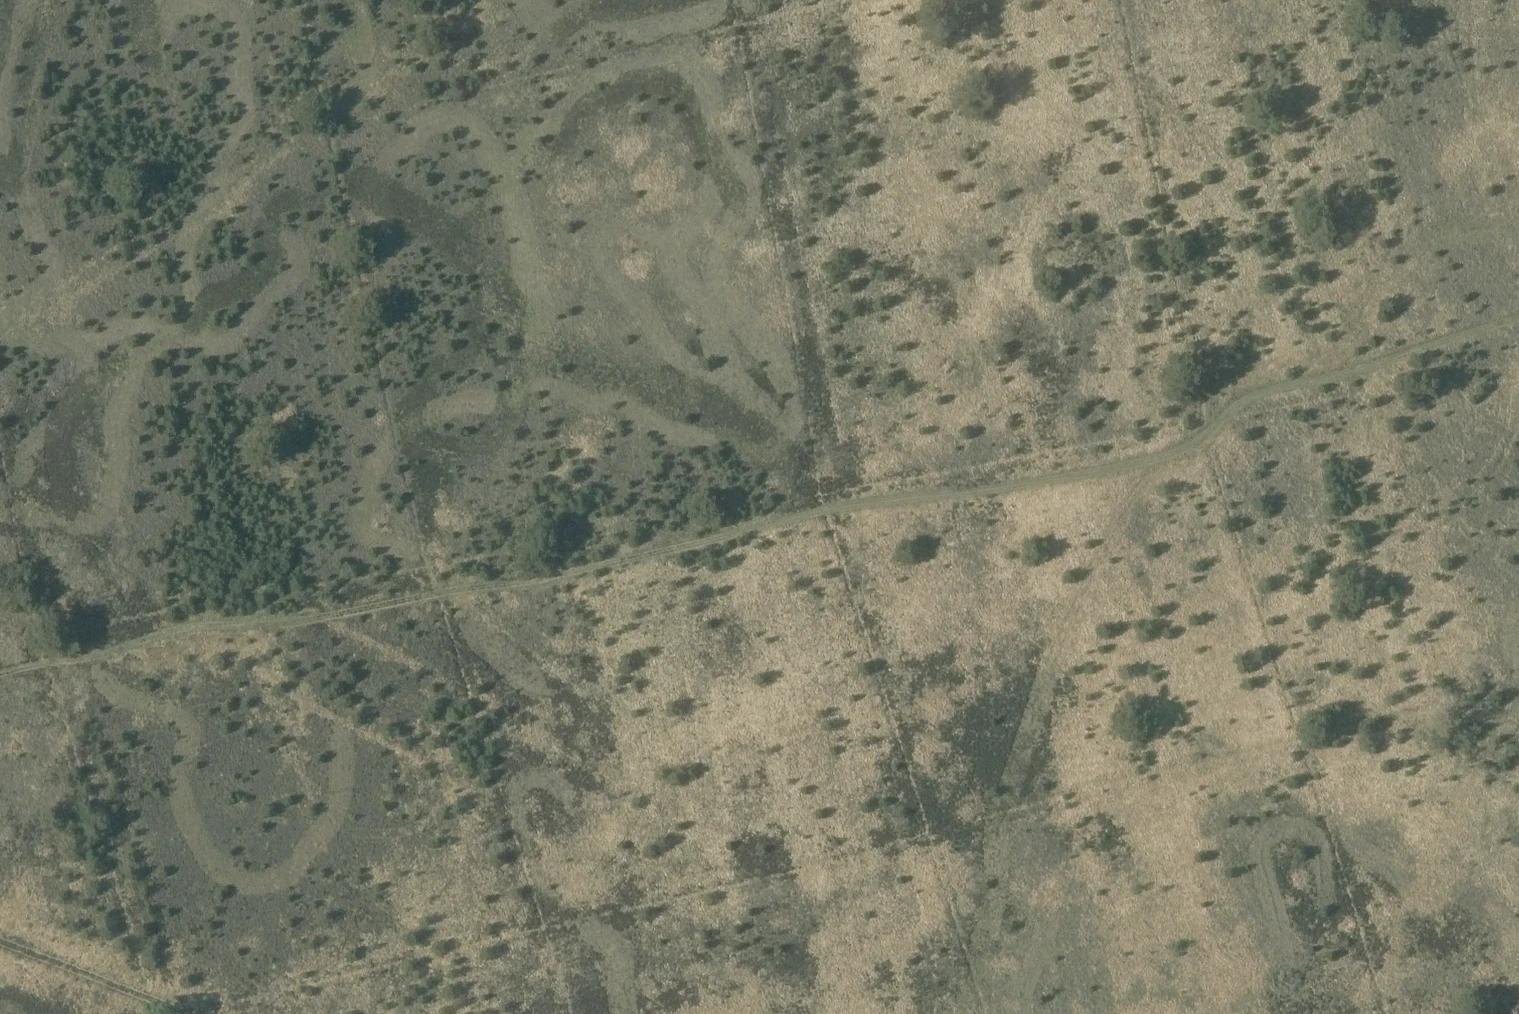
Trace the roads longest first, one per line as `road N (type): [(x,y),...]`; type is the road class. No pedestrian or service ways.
road 1 (track): [(1518,320),(1380,368),(1272,391),(1164,460),(835,510),(612,566),(320,621),(162,665),(84,657),(0,676)]
road 2 (track): [(0,944),(182,1013)]

